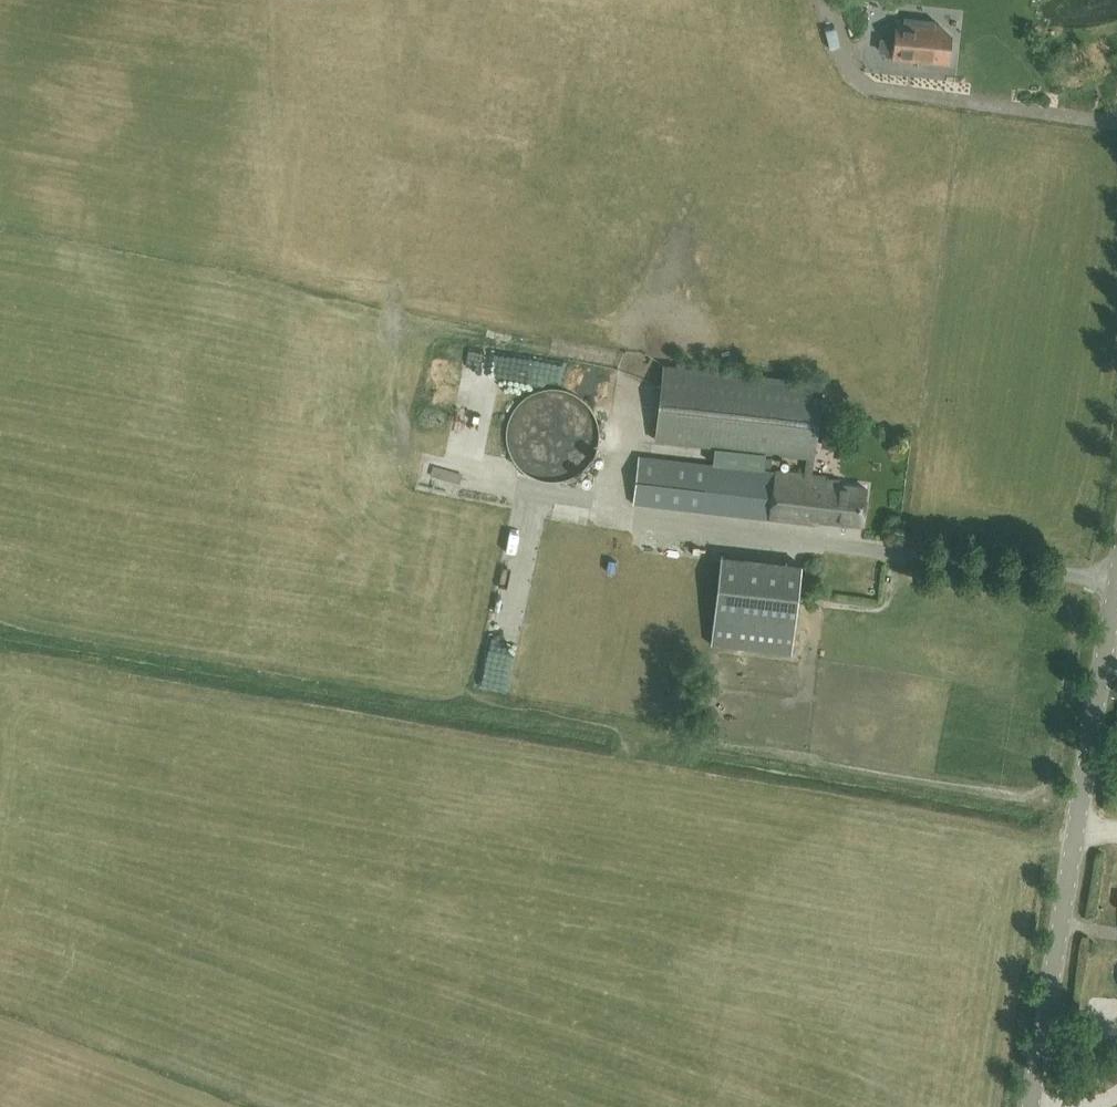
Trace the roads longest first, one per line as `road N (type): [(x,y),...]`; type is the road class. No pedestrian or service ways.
road 1 (tertiary): [(1030,1106),(1116,582)]

